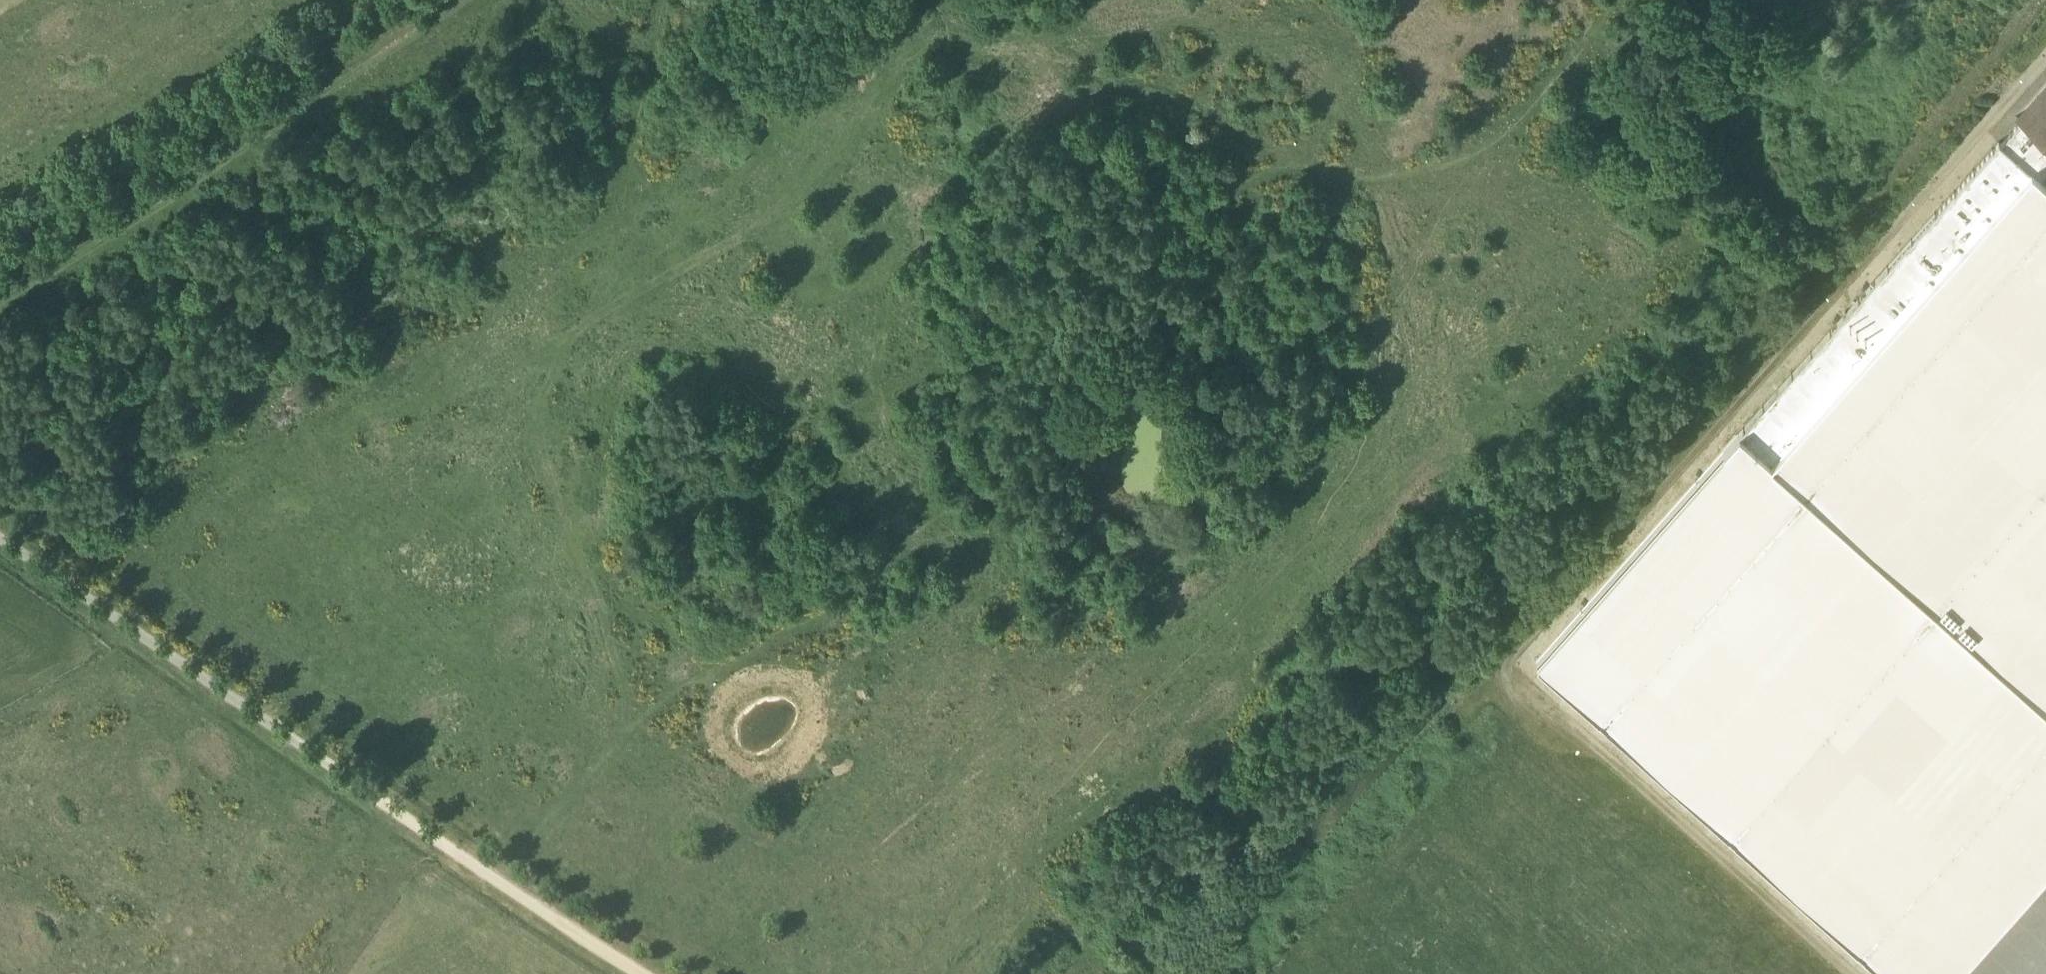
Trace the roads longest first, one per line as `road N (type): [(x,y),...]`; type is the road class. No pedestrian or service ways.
road 1 (track): [(462,0),(0,299)]
road 2 (unclassified): [(369,794),(0,543)]
road 3 (track): [(639,973),(369,794)]

